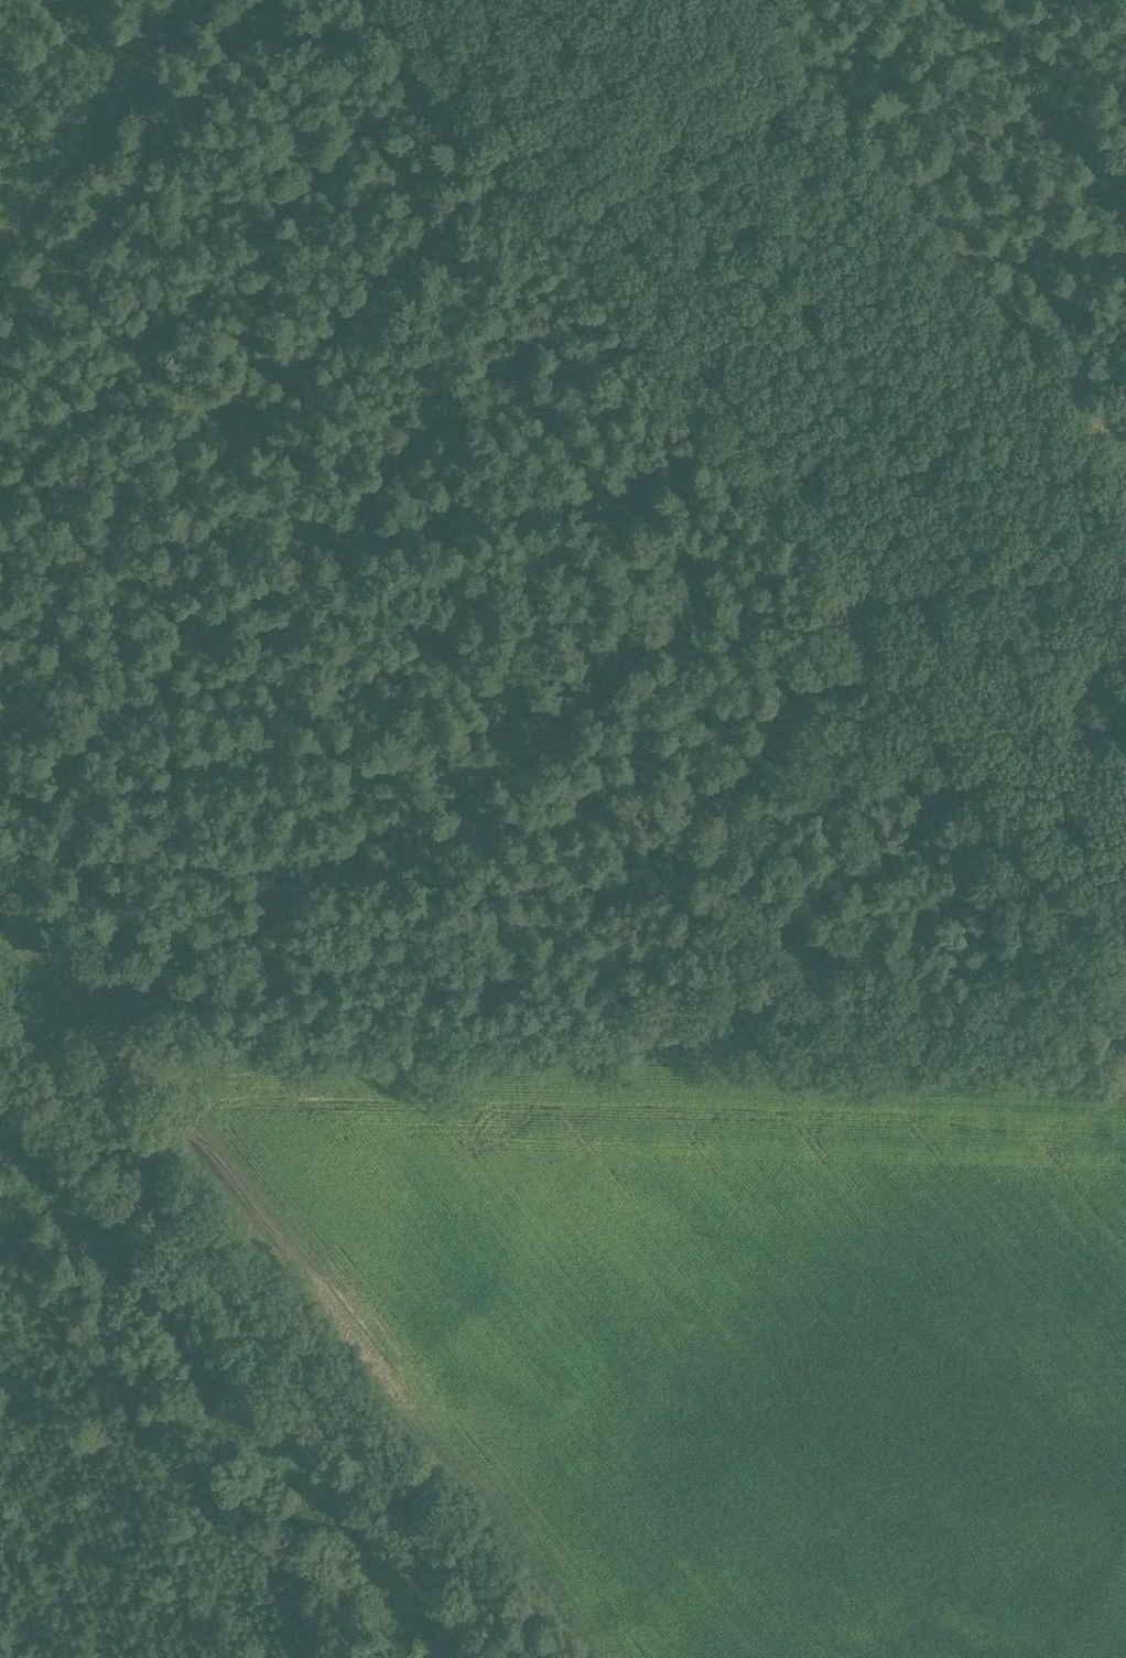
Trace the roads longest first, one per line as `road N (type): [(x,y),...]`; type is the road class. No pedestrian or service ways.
road 1 (track): [(1125,893),(396,0)]

